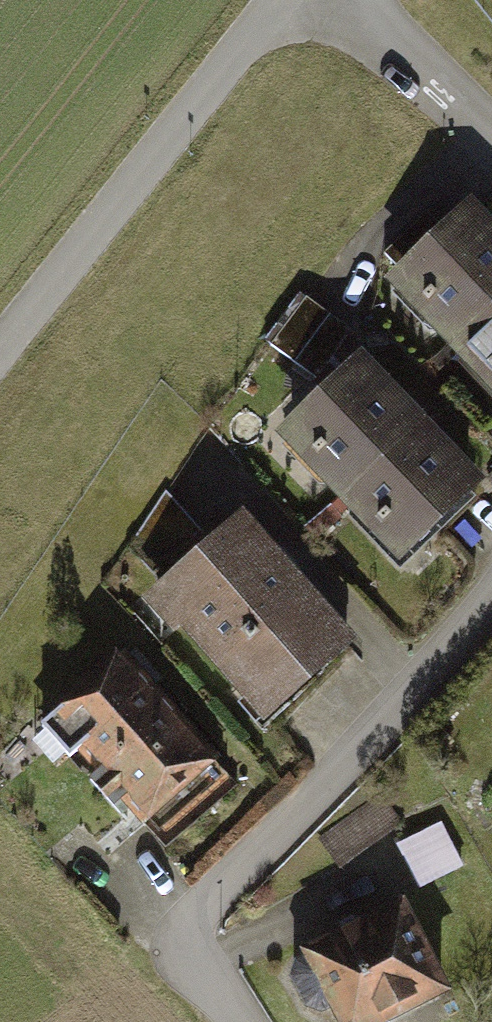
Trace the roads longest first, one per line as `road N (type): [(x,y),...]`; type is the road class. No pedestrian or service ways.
road 1 (residential): [(244,1021),(187,932),(491,575)]
road 2 (residential): [(269,0),(0,337)]
road 3 (residential): [(351,0),(491,140)]

